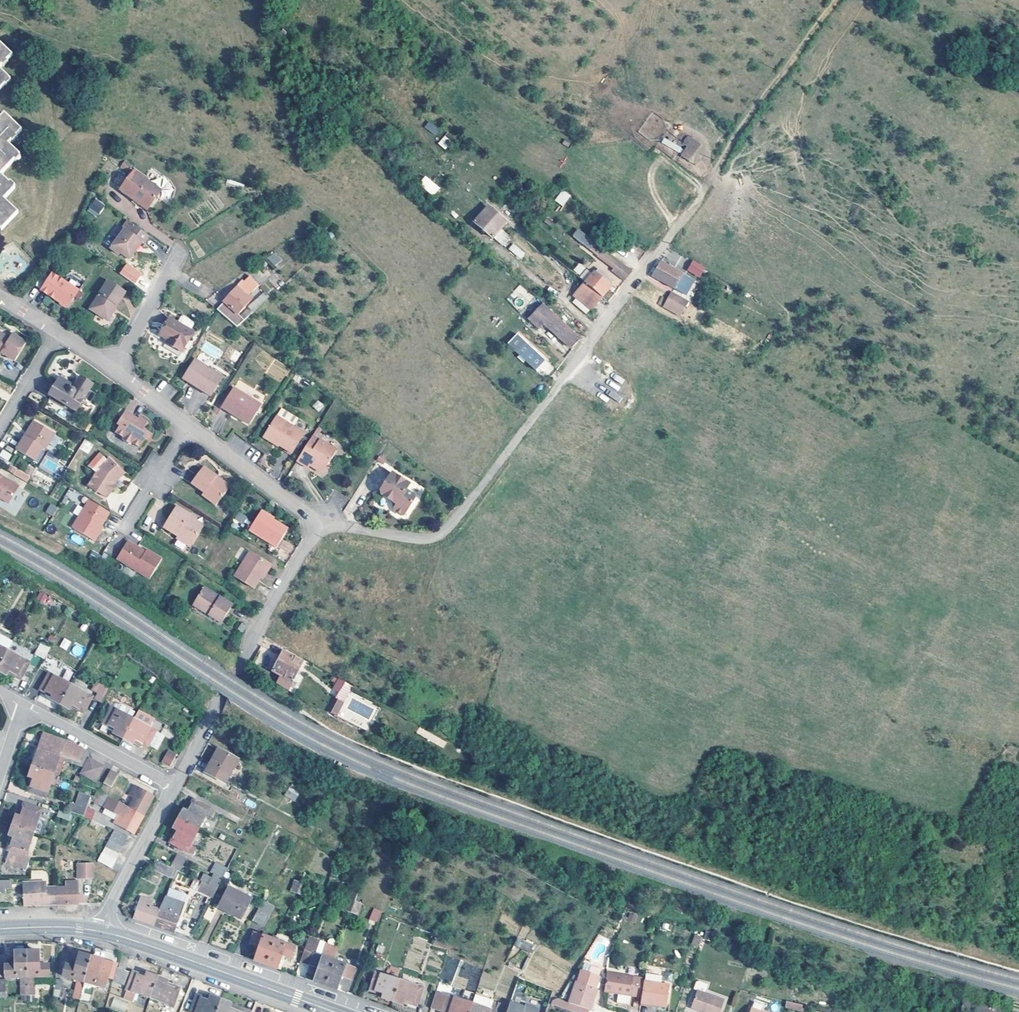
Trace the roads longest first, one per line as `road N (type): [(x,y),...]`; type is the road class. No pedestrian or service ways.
road 1 (unclassified): [(705,189),(445,531),(420,539),(323,524)]
road 2 (secondary): [(326,1010),(102,932)]
road 3 (residential): [(223,696),(323,524)]
road 4 (residential): [(22,705),(175,788)]
road 5 (residential): [(323,524),(191,425)]
road 6 (residential): [(175,788),(102,932)]
road 7 (residential): [(191,425),(122,533)]
road 8 (residential): [(115,369),(179,259)]

